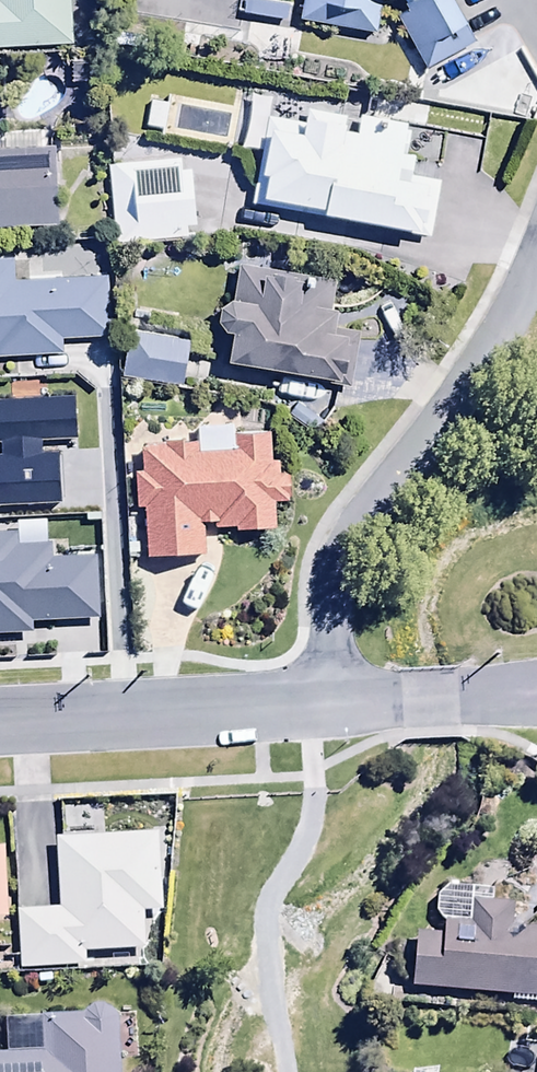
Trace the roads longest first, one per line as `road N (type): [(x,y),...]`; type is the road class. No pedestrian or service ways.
road 1 (residential): [(328,708),(330,601),(340,557),(478,360),(536,245)]
road 2 (residential): [(328,708),(0,725)]
road 3 (residential): [(536,697),(328,708)]

